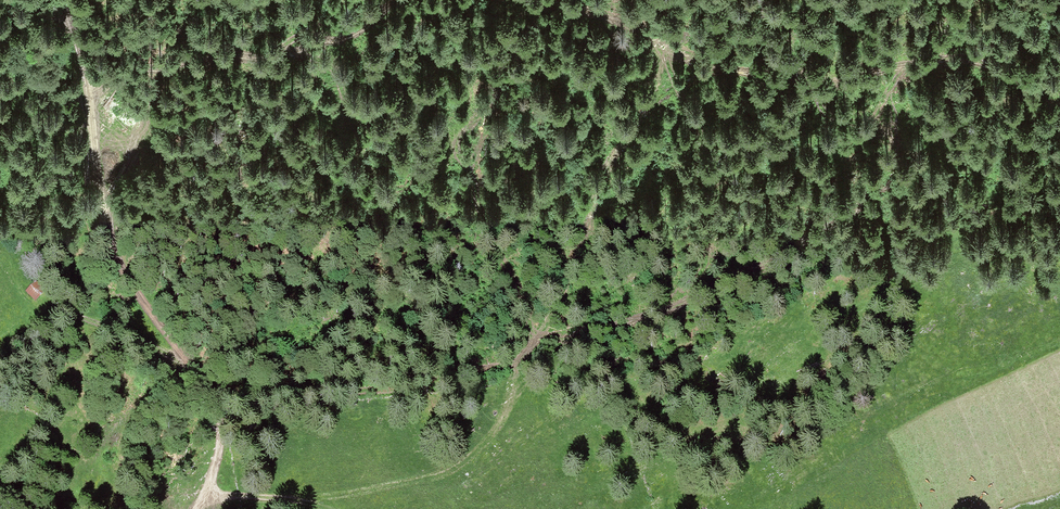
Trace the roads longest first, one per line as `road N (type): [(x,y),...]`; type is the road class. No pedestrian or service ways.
road 1 (track): [(207,496),(337,495),(460,464),(499,425),(522,359),(539,335),(570,335),(710,291),(920,167)]
road 2 (track): [(539,335),(557,309),(624,137),(660,98),(732,68),(834,80),(928,61),(953,19),(945,0)]
road 3 (track): [(92,146),(51,0)]

